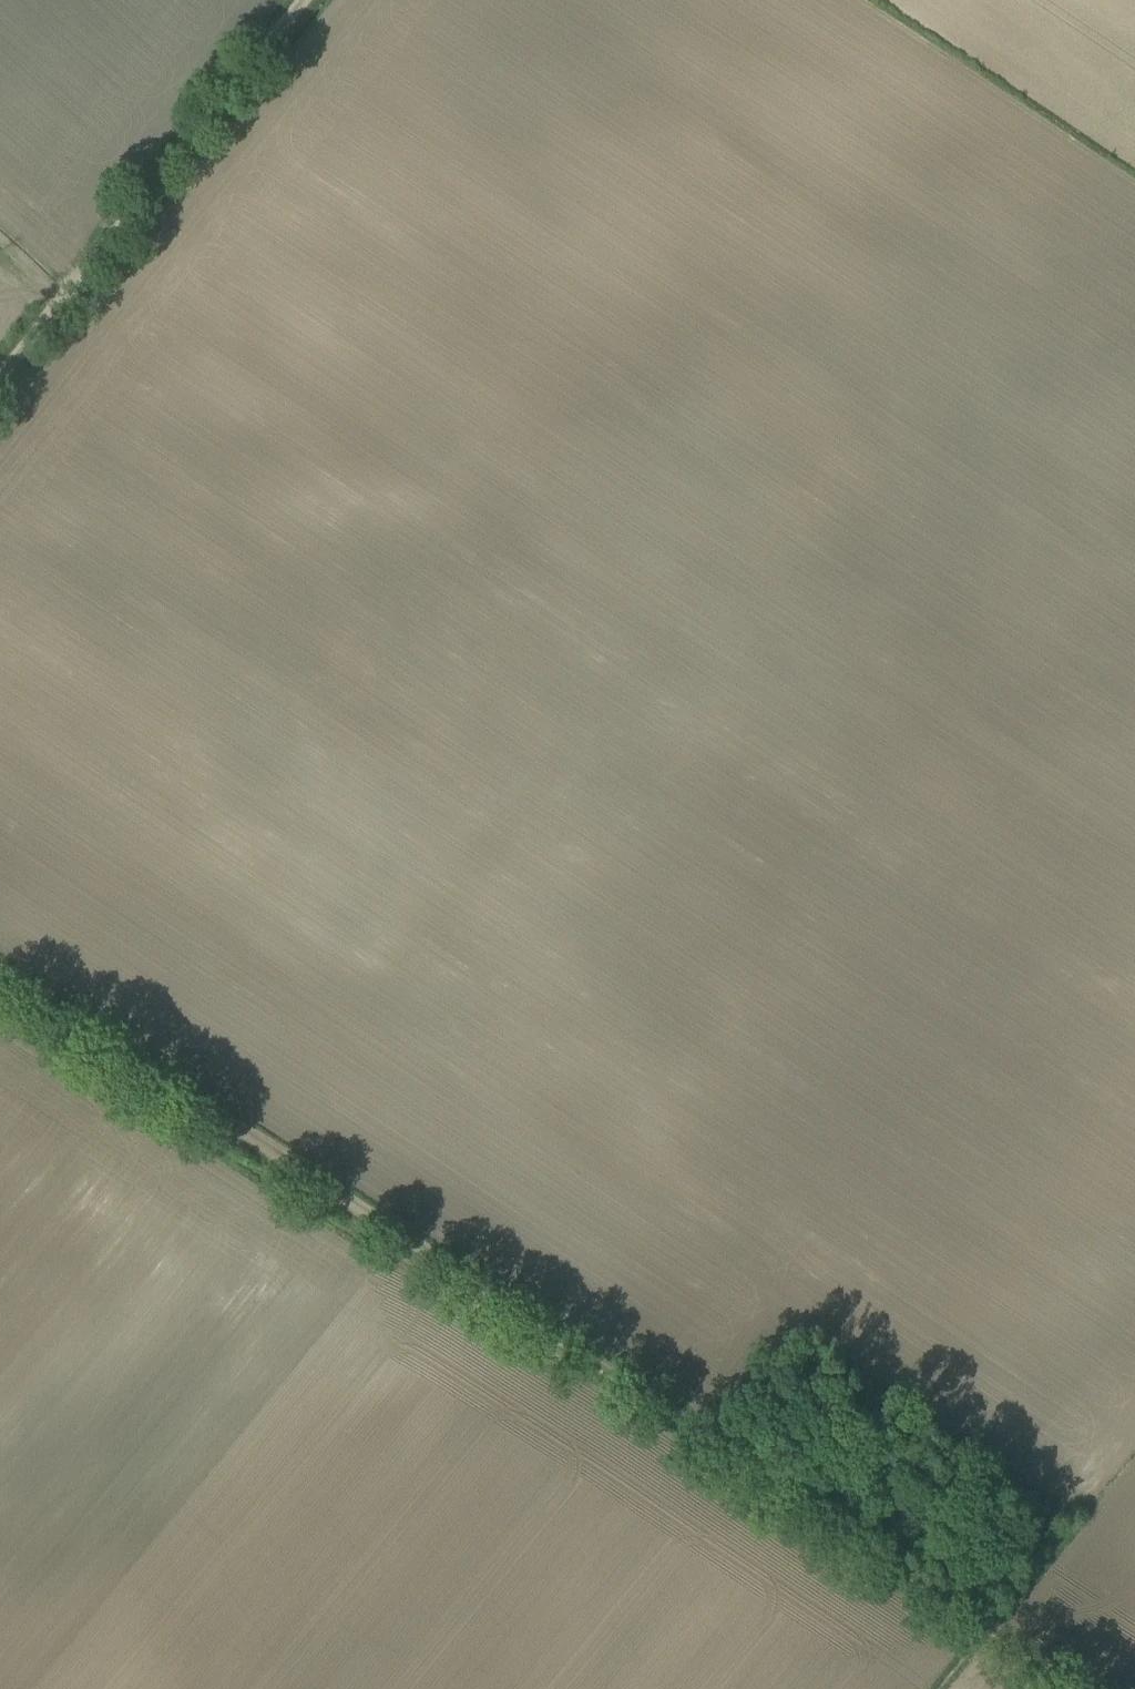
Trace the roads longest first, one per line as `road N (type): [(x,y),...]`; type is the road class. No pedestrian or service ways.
road 1 (track): [(0,974),(1089,1688)]
road 2 (track): [(307,0),(0,380)]

